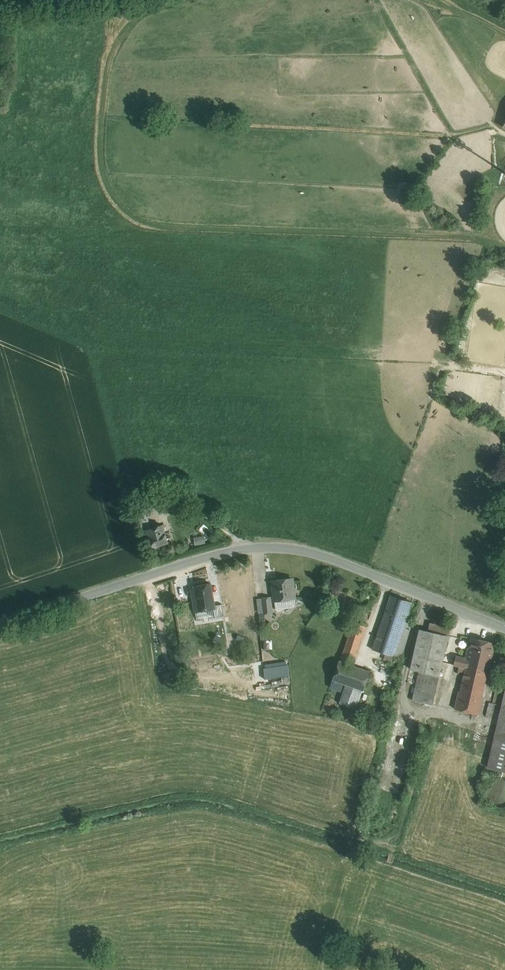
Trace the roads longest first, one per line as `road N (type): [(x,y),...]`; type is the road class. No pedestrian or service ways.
road 1 (track): [(180,0),(126,27),(106,70),(99,159),(107,190),(126,213),(163,226),(461,236),(504,247)]
road 2 (tertiary): [(504,628),(312,553),(267,547),(206,556),(0,625)]

